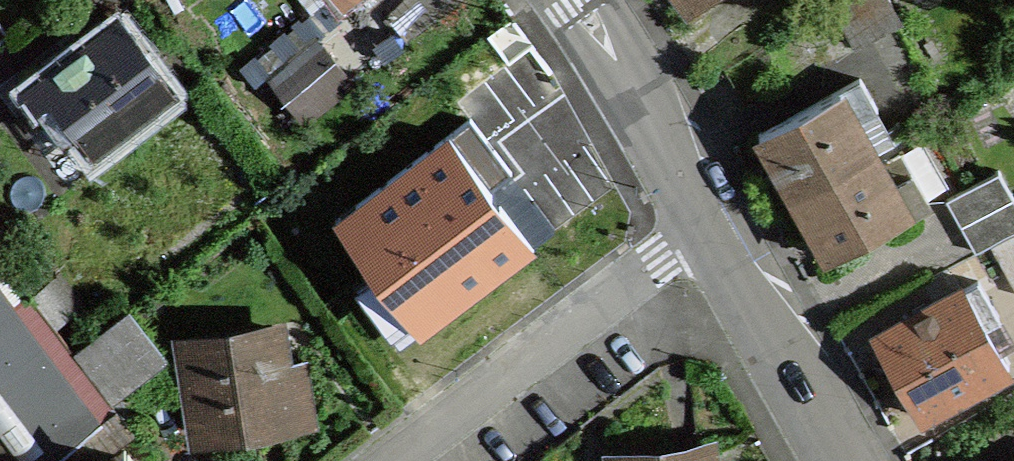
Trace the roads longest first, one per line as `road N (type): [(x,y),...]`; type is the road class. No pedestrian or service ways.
road 1 (residential): [(697,231),(394,460)]
road 2 (residential): [(825,460),(697,231)]
road 3 (residential): [(697,231),(613,47),(578,0)]

